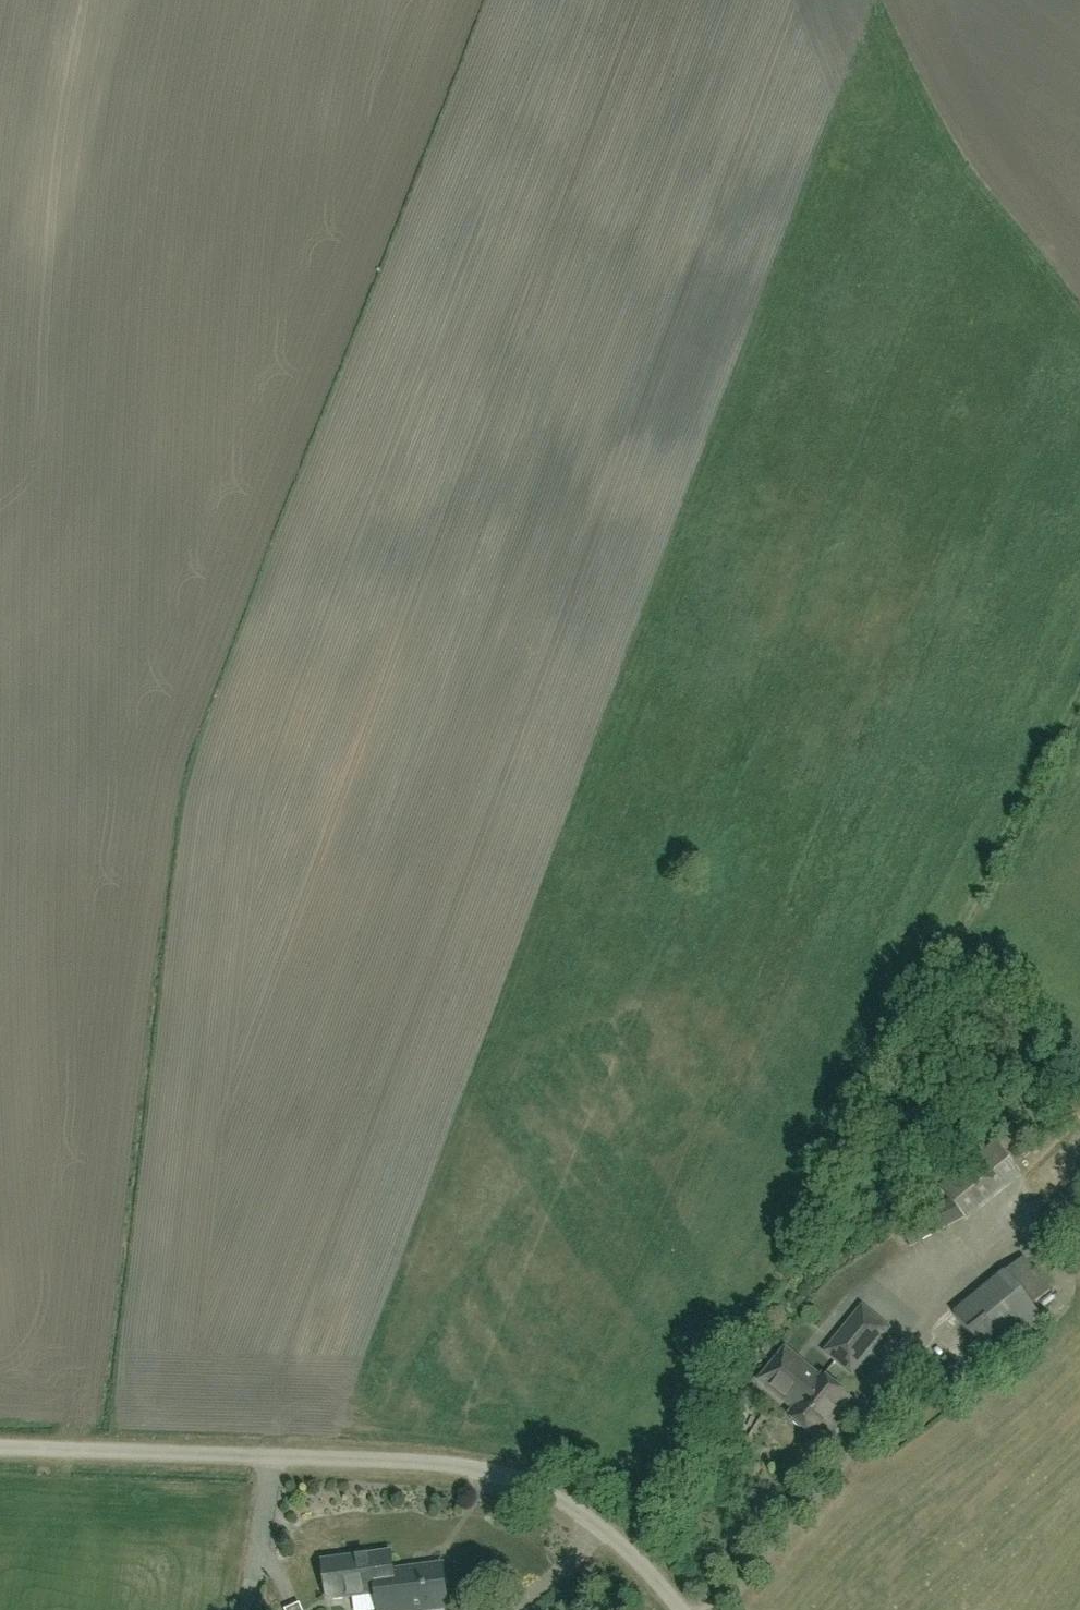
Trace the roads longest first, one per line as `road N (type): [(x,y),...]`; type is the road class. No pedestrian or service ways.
road 1 (unclassified): [(678,1609),(584,1516),(510,1475),(470,1465),(0,1446)]

